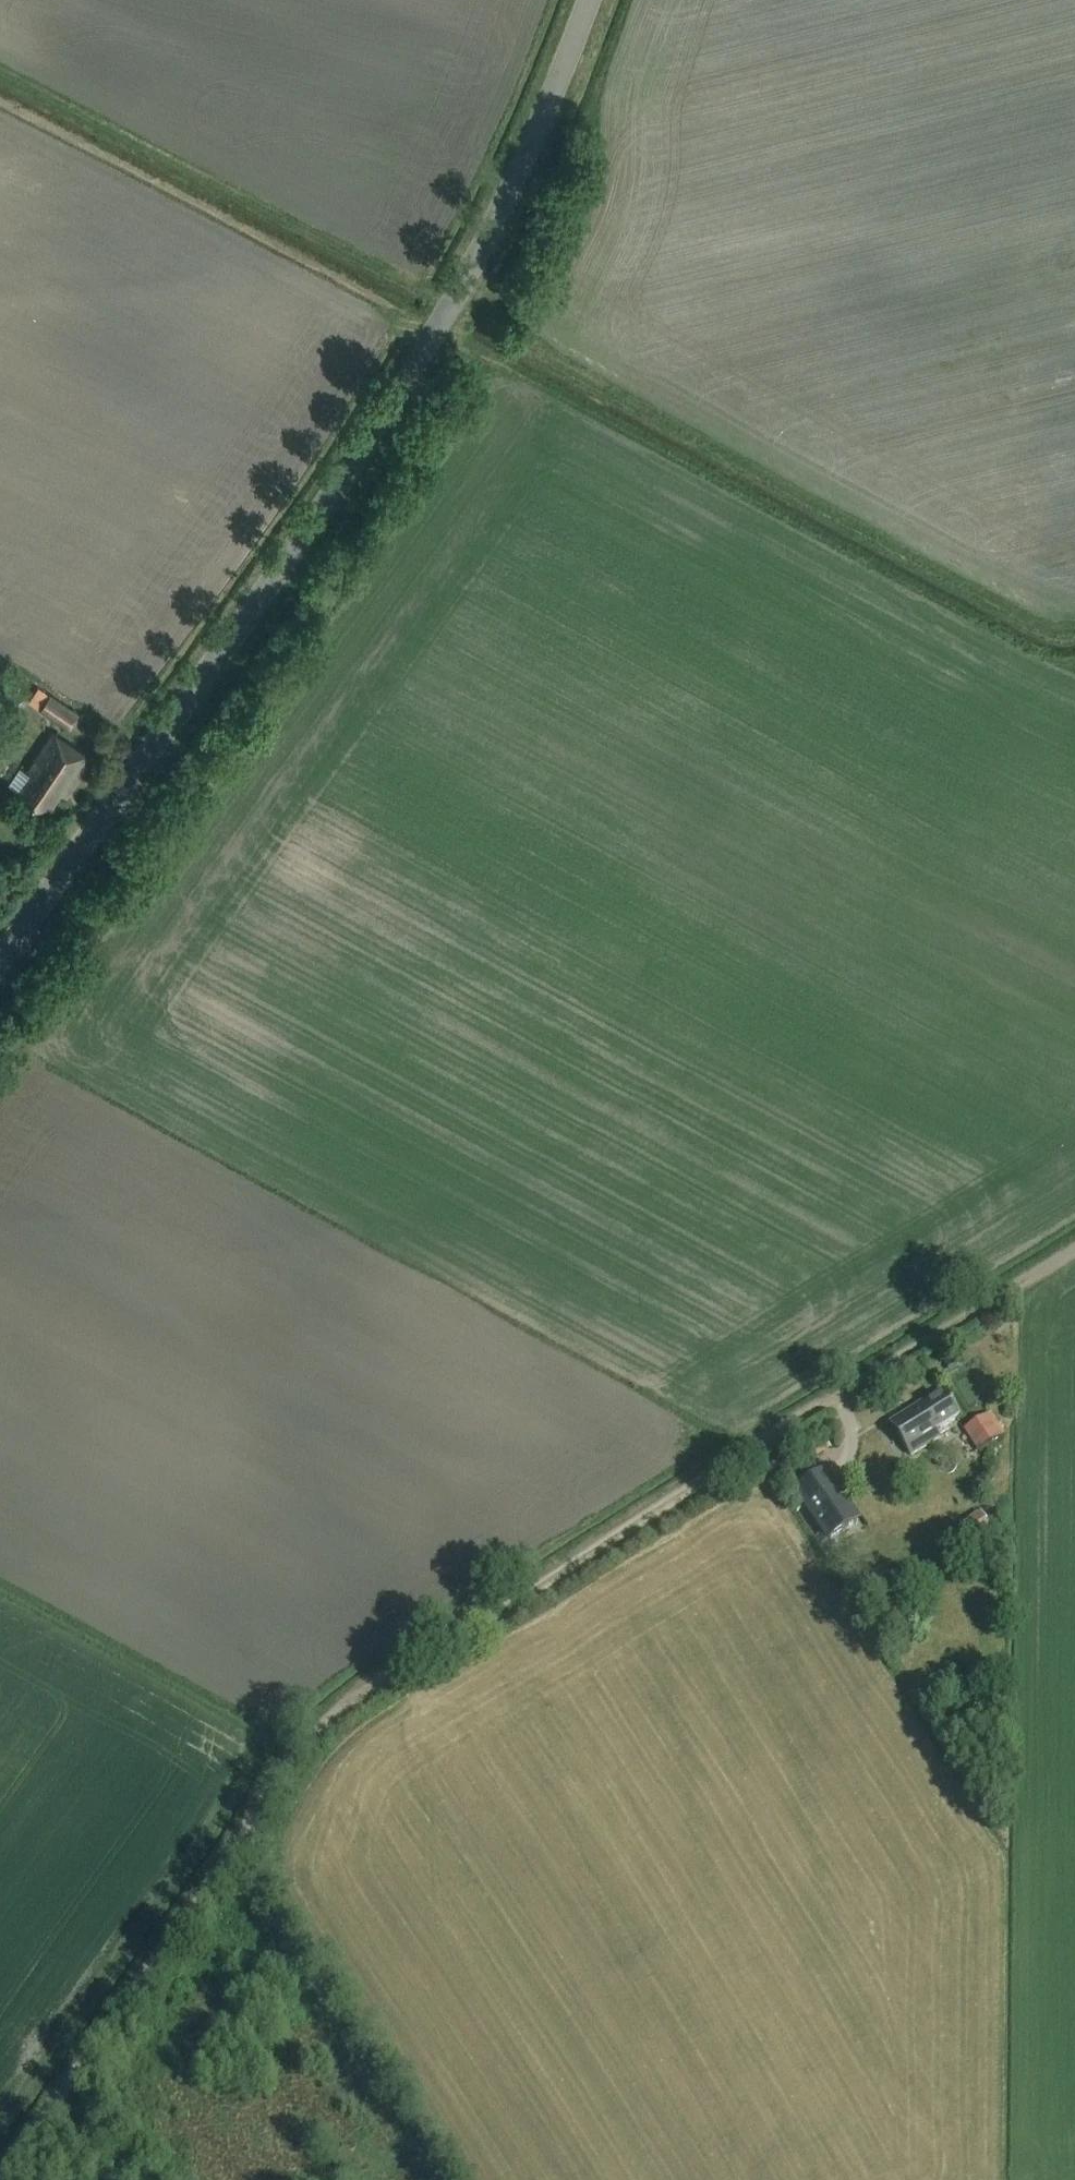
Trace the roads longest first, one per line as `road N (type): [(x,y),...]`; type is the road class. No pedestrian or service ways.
road 1 (track): [(1,2179),(295,1756),(360,1697),(1074,1253)]
road 2 (unclassified): [(0,965),(357,456),(439,326),(485,247),(587,0)]

